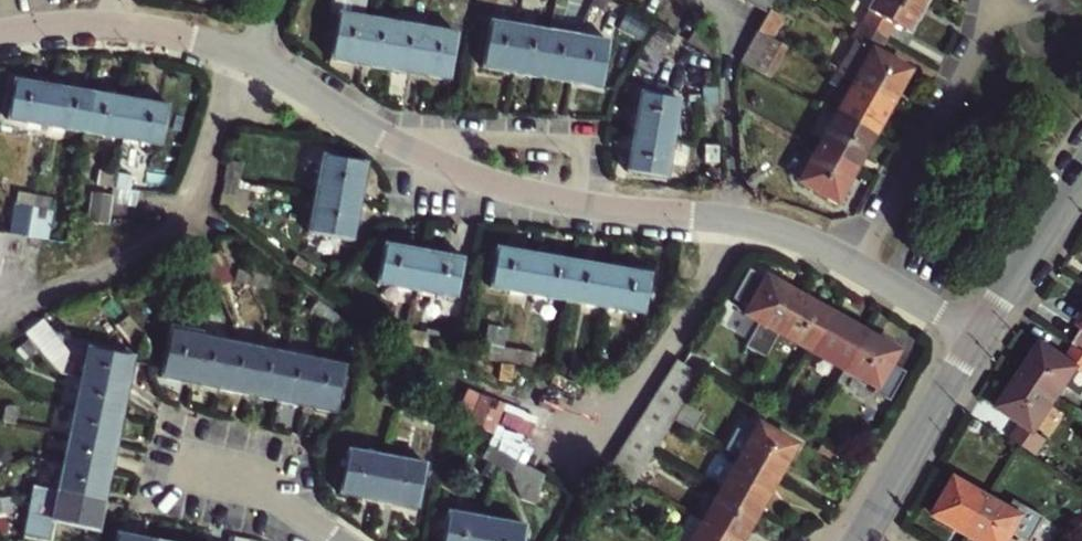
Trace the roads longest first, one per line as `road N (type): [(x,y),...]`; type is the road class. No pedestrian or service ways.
road 1 (residential): [(249,57),(382,136),(481,179),(577,204),(752,221),(794,233),(978,337)]
road 2 (residential): [(0,34),(119,25),(249,57)]
road 3 (residential): [(861,540),(978,337)]
road 4 (residential): [(978,337),(1081,174)]

